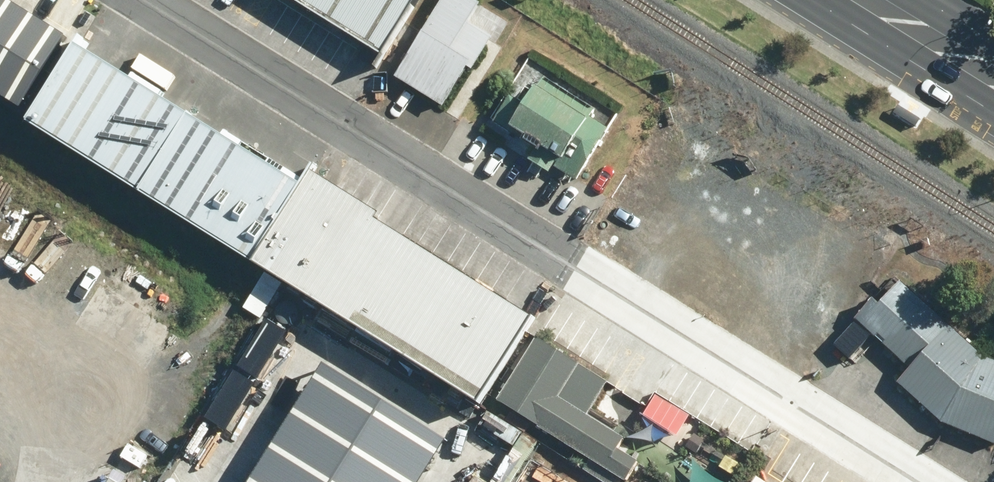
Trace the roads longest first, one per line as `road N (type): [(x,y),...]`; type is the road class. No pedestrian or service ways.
road 1 (unclassified): [(929,481),(156,0)]
road 2 (primary): [(993,70),(880,0)]

